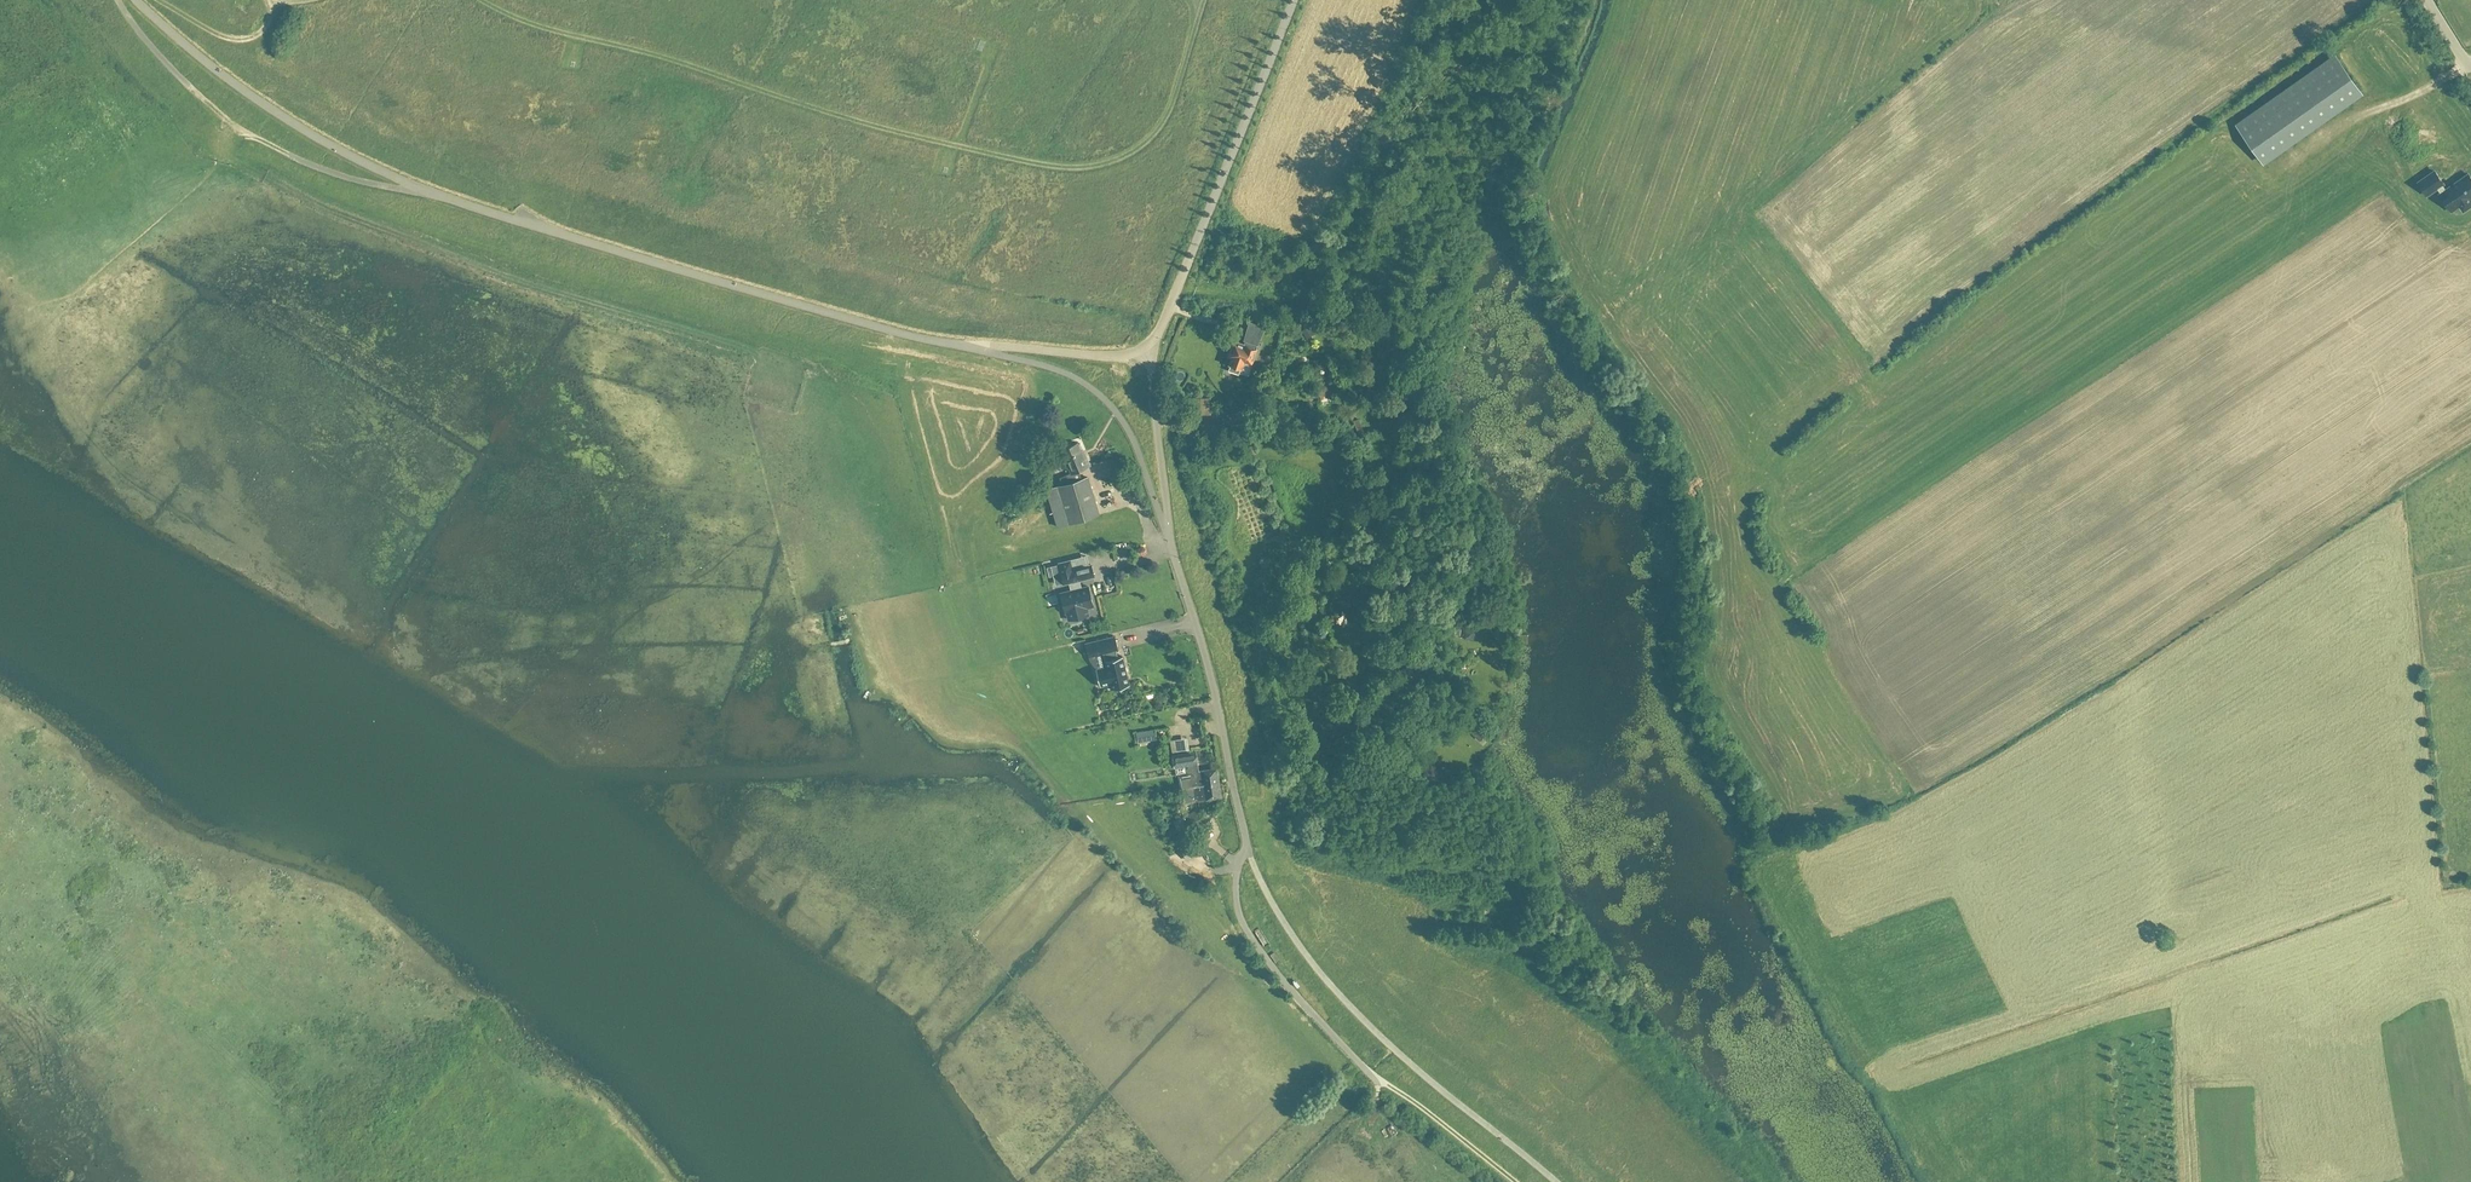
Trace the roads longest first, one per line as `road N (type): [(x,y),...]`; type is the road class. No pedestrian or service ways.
road 1 (unclassified): [(963,344),(661,264),(422,188),(248,94),(137,0)]
road 2 (track): [(491,0),(567,34),(624,43),(947,142),(1066,166),(1108,162),(1154,132),(1173,104),(1204,0)]
road 3 (unclassified): [(1519,1181),(1371,1074),(1245,926),(1237,883),(1247,844),(1169,537)]
road 4 (unclassified): [(1148,344),(1293,0)]
road 5 (unclassified): [(1169,537),(1130,432),(1105,398),(1063,371),(963,344)]
road 6 (track): [(422,188),(325,170),(233,123)]
road 7 (unclassified): [(1169,537),(1148,344)]
road 8 (unclassified): [(1148,344),(1108,355),(963,344)]
road 9 (track): [(233,123),(157,55),(119,0)]
road 10 (track): [(158,0),(243,41),(265,29),(265,0)]

